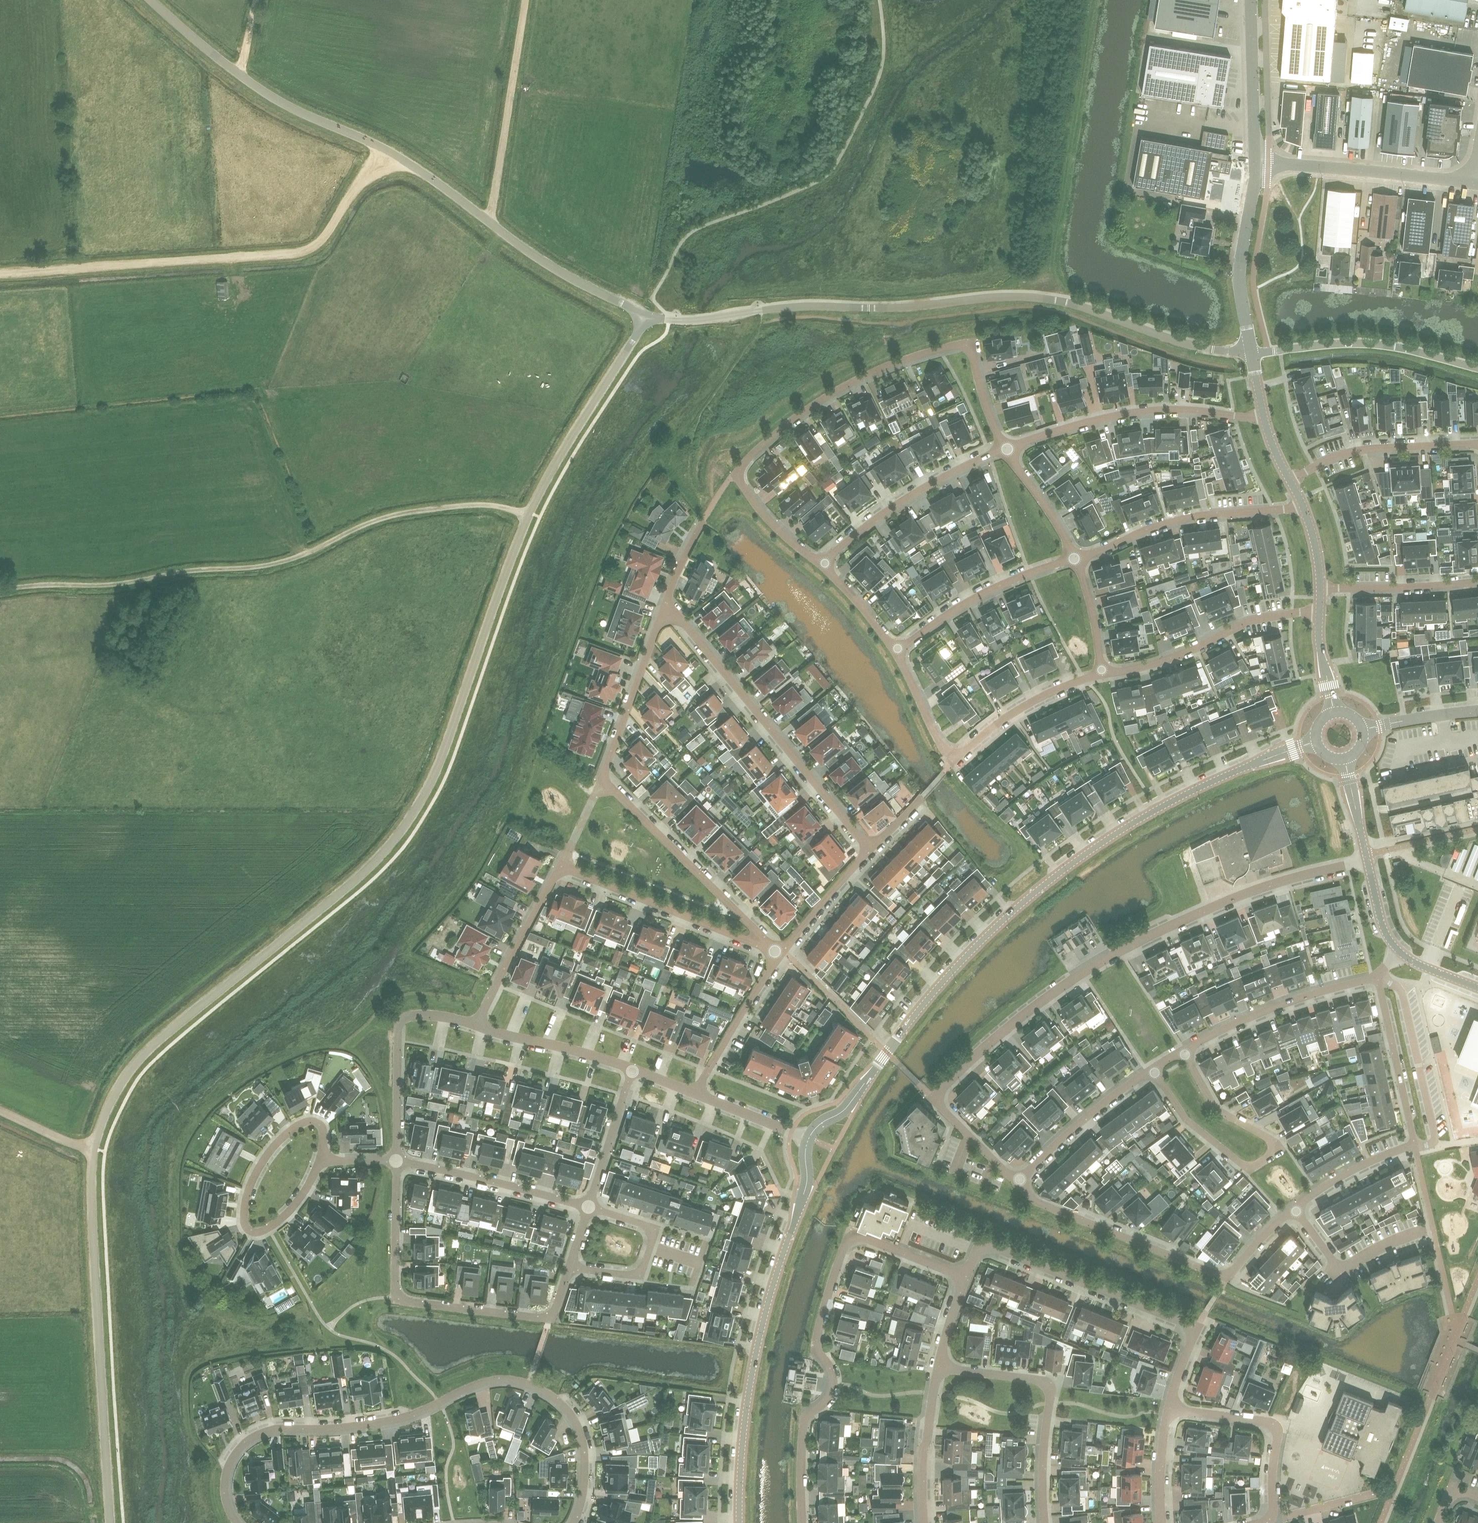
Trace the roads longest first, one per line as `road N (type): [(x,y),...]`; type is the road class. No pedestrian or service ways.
road 1 (unclassified): [(110,1522),(92,1172),(106,1114),(146,1050),(326,906),(382,855),(413,813),(528,511),(648,317)]
road 2 (tertiary): [(807,1138),(854,1098),(952,973),(1058,875),(1175,799),(1315,741)]
road 3 (residential): [(1017,1182),(932,1096),(983,1050),(1076,975),(1159,930),(1295,876),(1367,859)]
road 4 (unclassified): [(648,317),(552,268),(386,149),(268,93),(154,0)]
road 5 (residential): [(237,1522),(223,1485),(249,1438),(267,1430),(382,1422),(503,1378),(545,1392),(578,1433),(581,1494),(571,1522)]
road 6 (track): [(528,511),(417,509),(278,561),(0,591)]
road 7 (track): [(386,149),(345,193),(317,246),(0,272)]
road 8 (residential): [(801,1522),(803,1413),(831,1385),(814,1350),(845,1245),(863,1238),(962,1277)]
road 9 (residential): [(964,345),(891,364),(836,390),(736,472),(769,521),(821,566)]
road 10 (tertiary): [(739,1522),(748,1388),(807,1181),(807,1138)]
road 11 (unclassified): [(868,309),(1038,298),(1188,346),(1252,353)]
road 12 (residential): [(962,1277),(979,1249),(1187,1323),(1194,1332),(1167,1410)]
road 13 (residential): [(395,1161),(401,1299),(548,1317),(569,1267)]
road 14 (residential): [(665,598),(870,849)]
road 15 (residential): [(1153,1067),(1184,1119),(1245,1169),(1278,1147),(1213,1107),(1181,1050)]
road 16 (residential): [(1293,1208),(1364,1163),(1413,1143),(1375,976)]
road 17 (residential): [(321,1157),(285,1214),(269,1229),(246,1231),(245,1190),(266,1154),(301,1123),(314,1122),(323,1137)]
road 18 (residential): [(1005,448),(1130,413),(1263,415)]
road 19 (residential): [(781,952),(601,777)]
road 20 (residential): [(1040,1522),(1047,1389),(938,1367)]
road 21 (residential): [(558,863),(781,952)]
road 22 (residential): [(1076,557),(1175,519),(1302,506)]
road 23 (residential): [(1226,1278),(1038,1202),(1017,1182)]
road 24 (unclassified): [(1252,353),(1373,345),(1477,369)]
road 25 (residential): [(1103,673),(1187,651),(1248,619),(1319,609)]
road 26 (track): [(491,224),(525,0)]
road 27 (unclassified): [(868,309),(648,317)]
road 28 (residential): [(821,566),(901,501),(1005,448)]
road 29 (unclassified): [(1472,181),(1255,164)]
road 30 (residential): [(474,1025),(426,1015),(399,1022),(395,1161)]
road 31 (residential): [(1181,1050),(1267,1008),(1375,976)]
road 32 (residential): [(894,651),(997,586),(1076,557)]
road 33 (residential): [(1270,1522),(1275,1428),(1167,1410)]
road 34 (residential): [(395,1161),(587,1207)]
road 35 (residential): [(1291,480),(1361,449),(1477,444)]
road 36 (tertiary): [(1252,353),(1239,269),(1255,164)]
road 37 (residential): [(601,777),(665,598)]
road 38 (residential): [(474,1025),(558,863)]
road 39 (residential): [(587,1207),(643,1224),(652,1243),(636,1273),(569,1267)]
road 40 (residential): [(1017,1182),(1153,1067)]
road 41 (residential): [(955,760),(1023,703),(1103,673)]
road 42 (residential): [(634,1069),(474,1025)]
road 43 (residential): [(781,952),(694,1093)]
road 44 (tertiary): [(1255,164),(1252,0)]
road 45 (residential): [(1293,1208),(1338,1271),(1414,1230)]
road 46 (residential): [(1477,581),(1320,588)]
road 47 (residential): [(922,1522),(923,1440),(938,1367)]
road 48 (residential): [(587,1207),(634,1069)]
road 49 (residential): [(870,849),(781,952)]
road 50 (residential): [(1005,448),(1076,557)]
road 51 (residential): [(894,651),(955,760)]
road 52 (residential): [(807,1138),(694,1093)]

